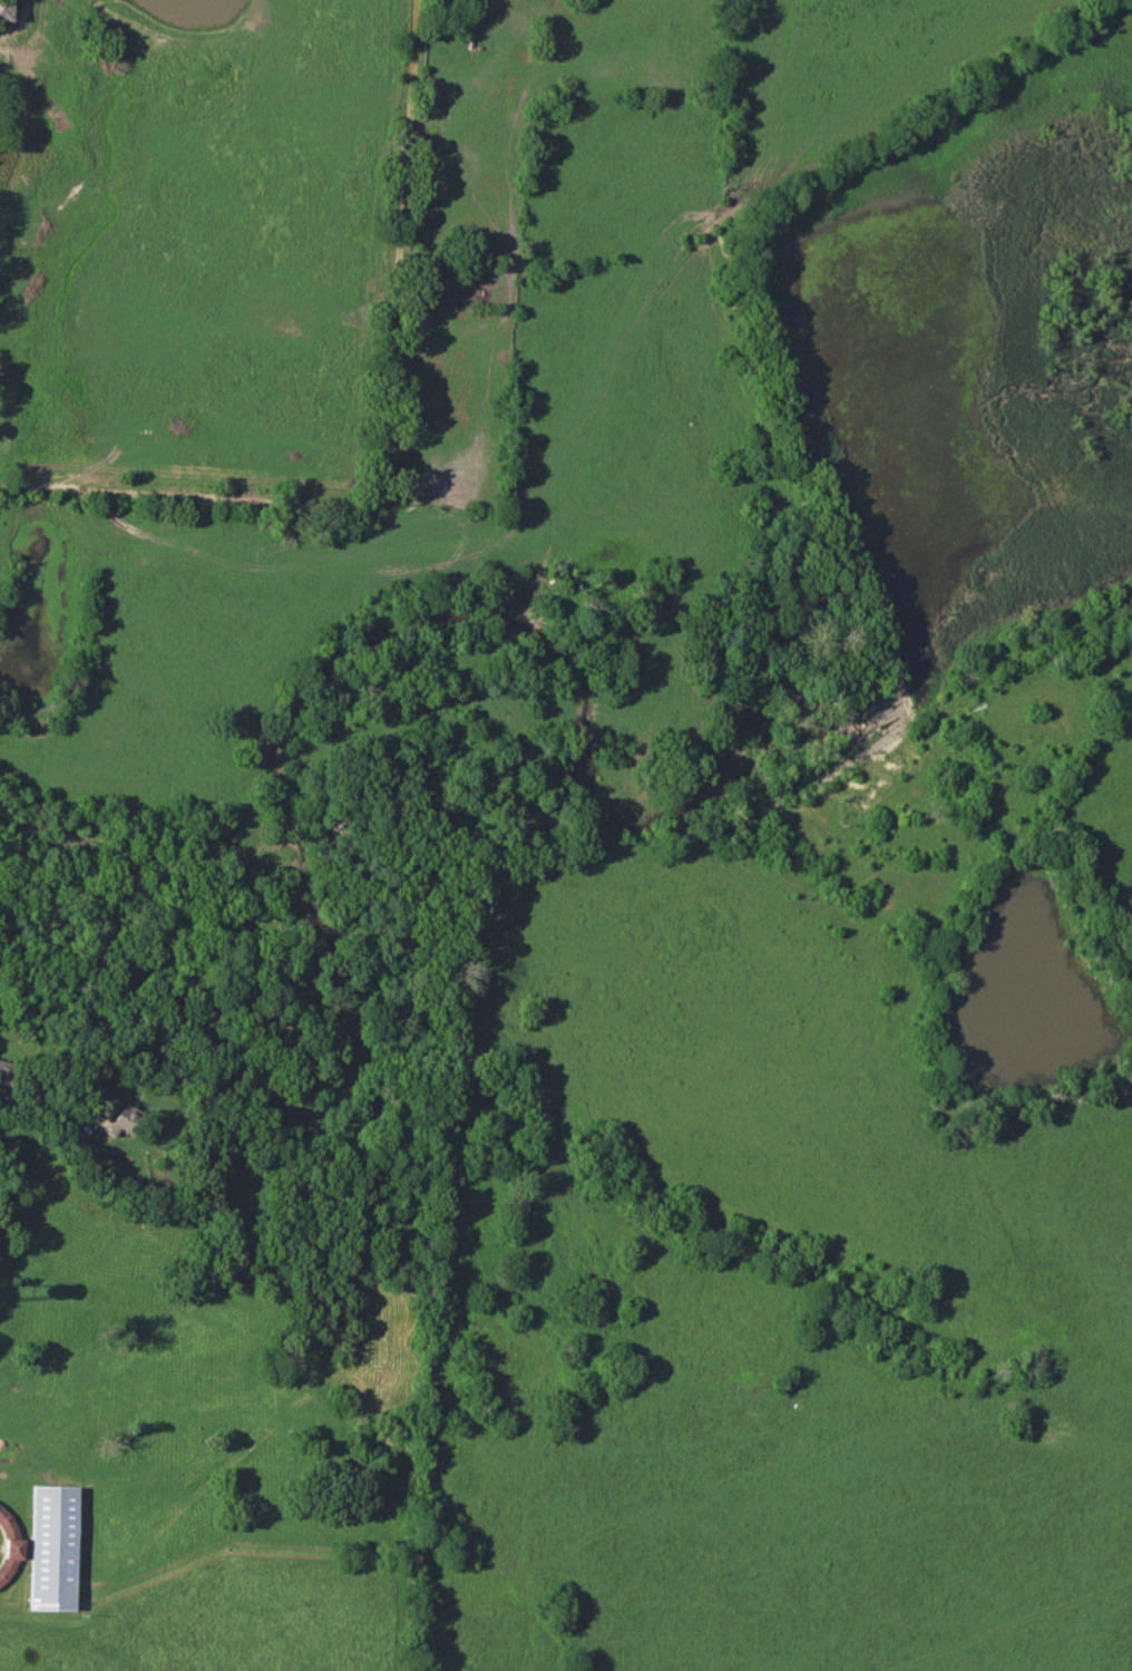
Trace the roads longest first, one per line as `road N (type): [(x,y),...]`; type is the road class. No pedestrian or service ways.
road 1 (track): [(339,505),(0,481)]

